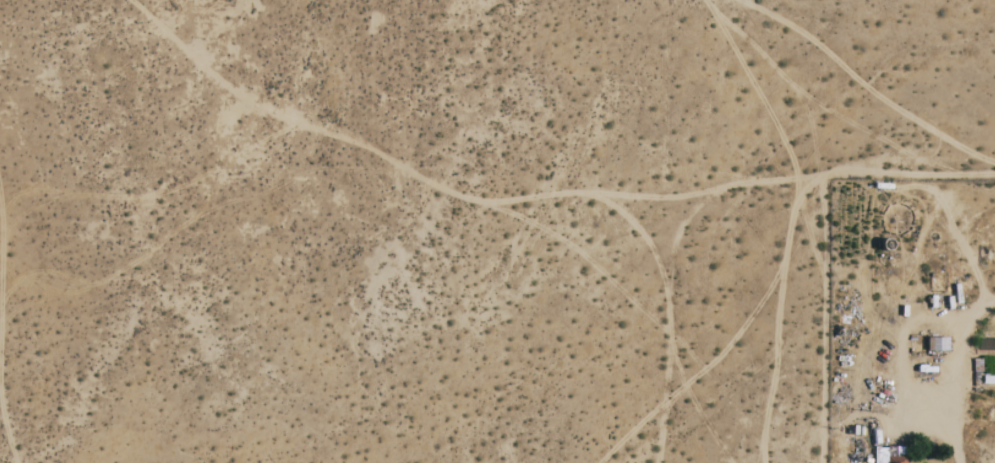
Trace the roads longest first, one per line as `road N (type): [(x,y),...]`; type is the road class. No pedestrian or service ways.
road 1 (track): [(821,462),(823,183)]

